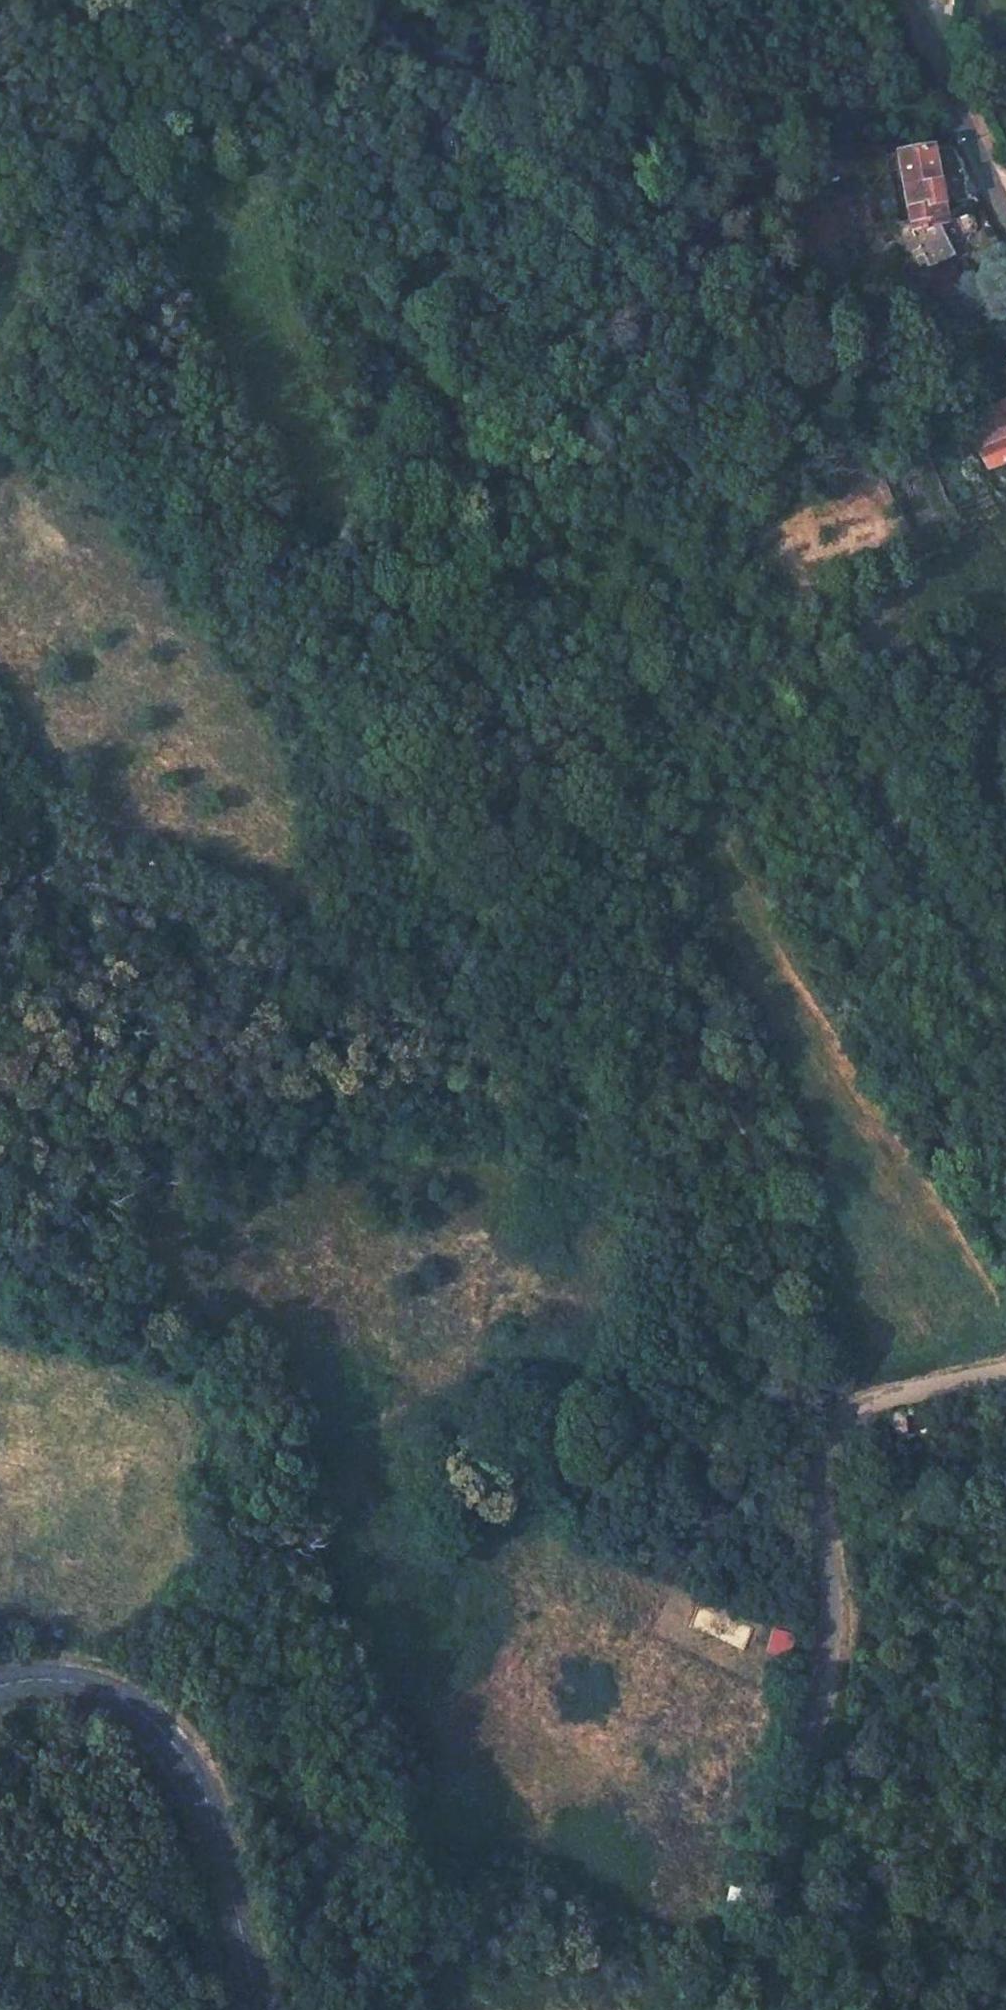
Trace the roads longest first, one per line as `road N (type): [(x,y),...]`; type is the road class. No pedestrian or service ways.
road 1 (unclassified): [(1005,1371),(858,1405),(832,1424),(819,1456),(832,1615),(772,1936),(790,2009)]
road 2 (tertiary): [(0,1686),(69,1678),(106,1690),(161,1732),(219,1830),(258,2009)]
road 3 (unclassified): [(912,0),(1005,207)]

